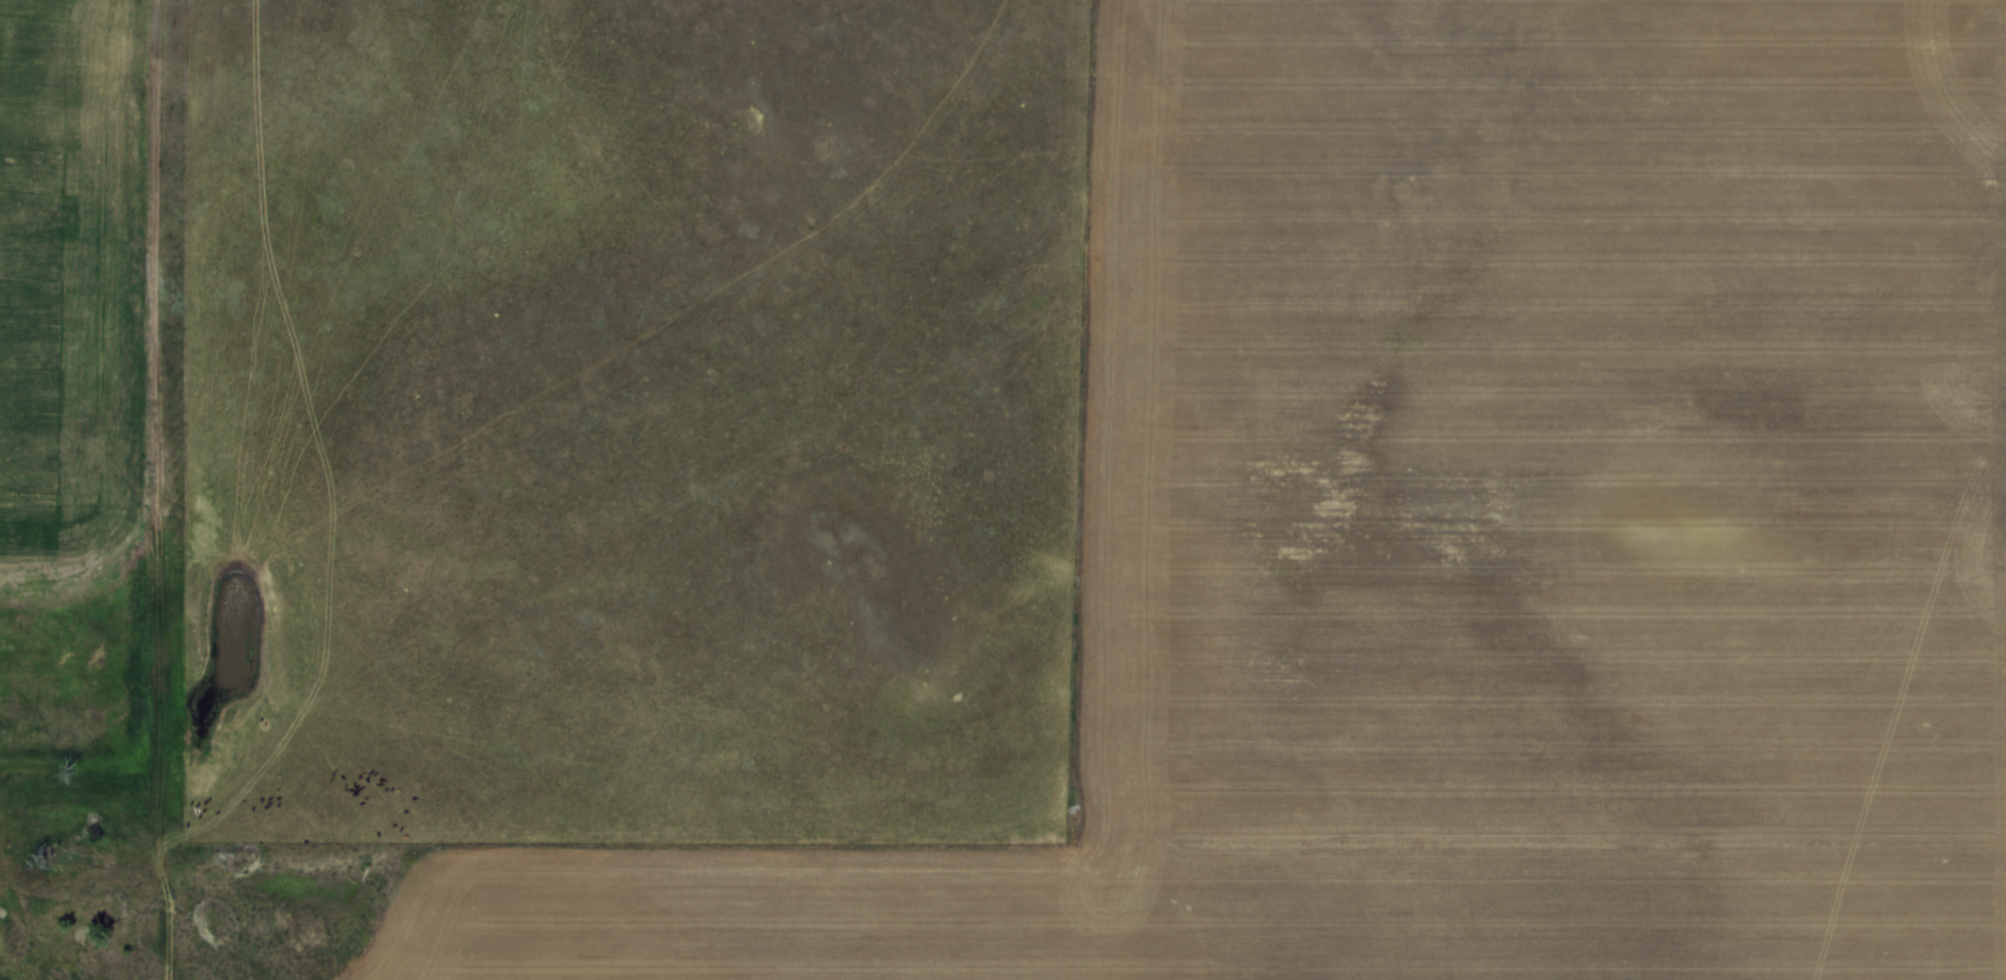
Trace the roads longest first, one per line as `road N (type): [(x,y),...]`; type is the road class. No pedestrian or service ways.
road 1 (track): [(170,979),(162,861),(156,0)]

